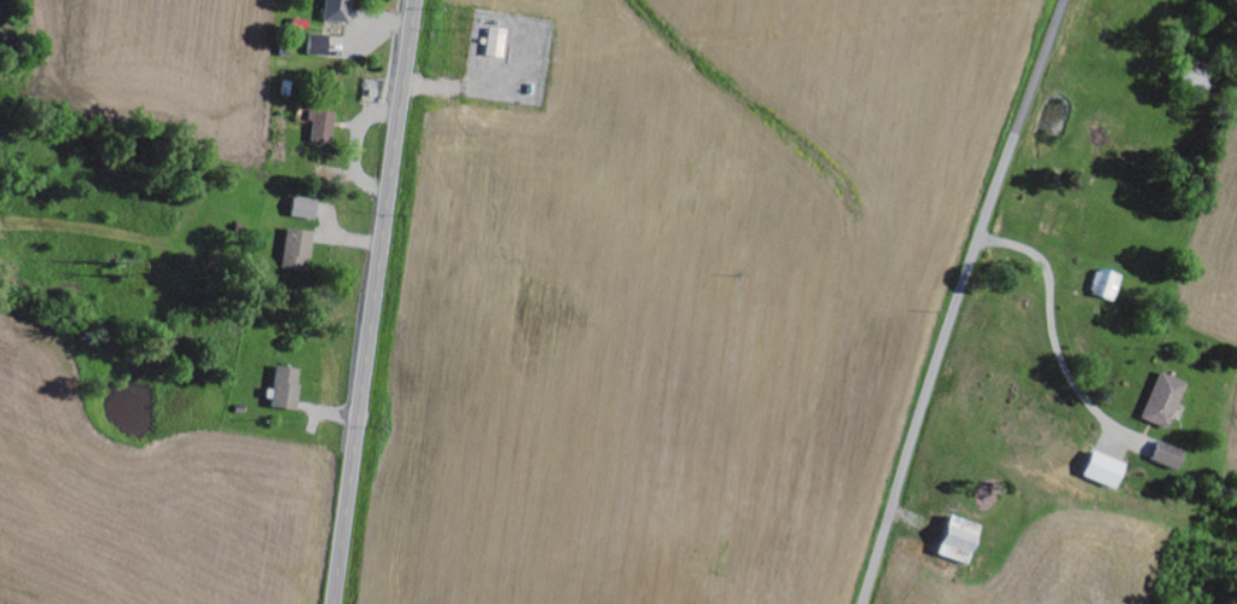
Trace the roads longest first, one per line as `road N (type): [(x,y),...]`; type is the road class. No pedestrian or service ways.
road 1 (residential): [(864,603),(948,330),(1067,0)]
road 2 (secondary): [(335,603),(417,0)]

